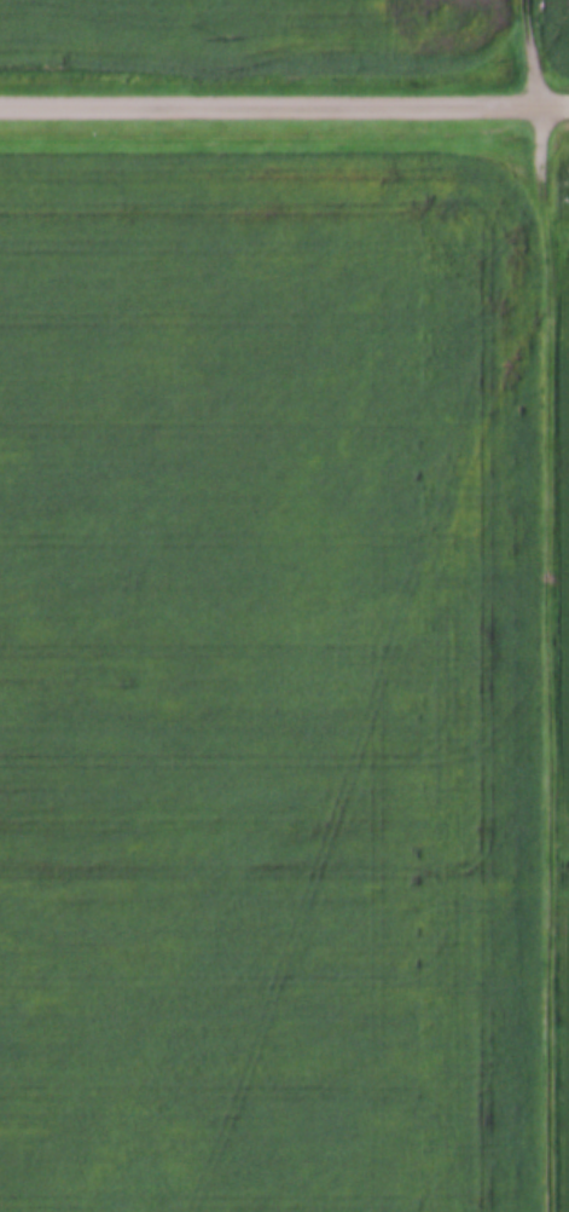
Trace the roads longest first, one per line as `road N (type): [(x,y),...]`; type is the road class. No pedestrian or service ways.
road 1 (track): [(549,1211),(539,133),(523,0)]
road 2 (residential): [(0,103),(536,104)]

